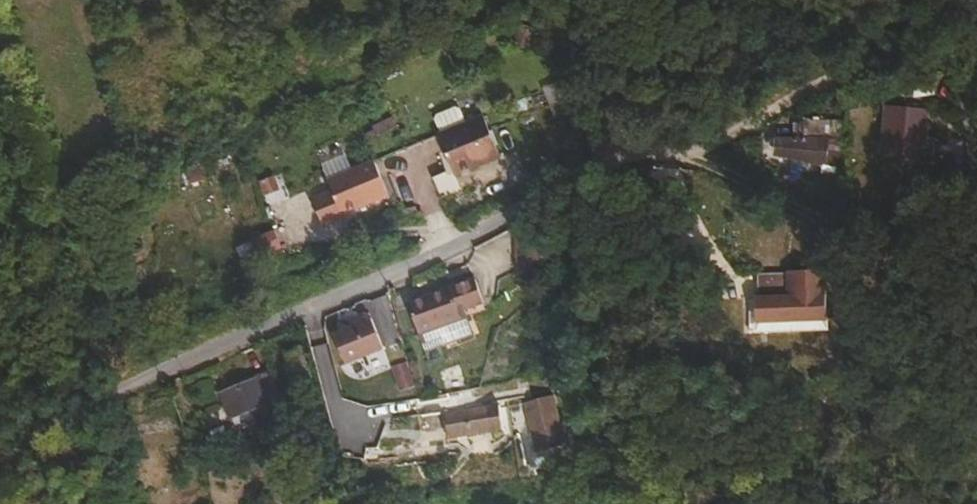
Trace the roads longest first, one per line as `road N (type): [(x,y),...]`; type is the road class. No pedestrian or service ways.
road 1 (residential): [(632,156),(376,282),(85,404),(0,449)]
road 2 (track): [(976,50),(850,67),(686,159),(632,156),(568,0)]
road 3 (track): [(686,159),(862,245),(976,268)]

